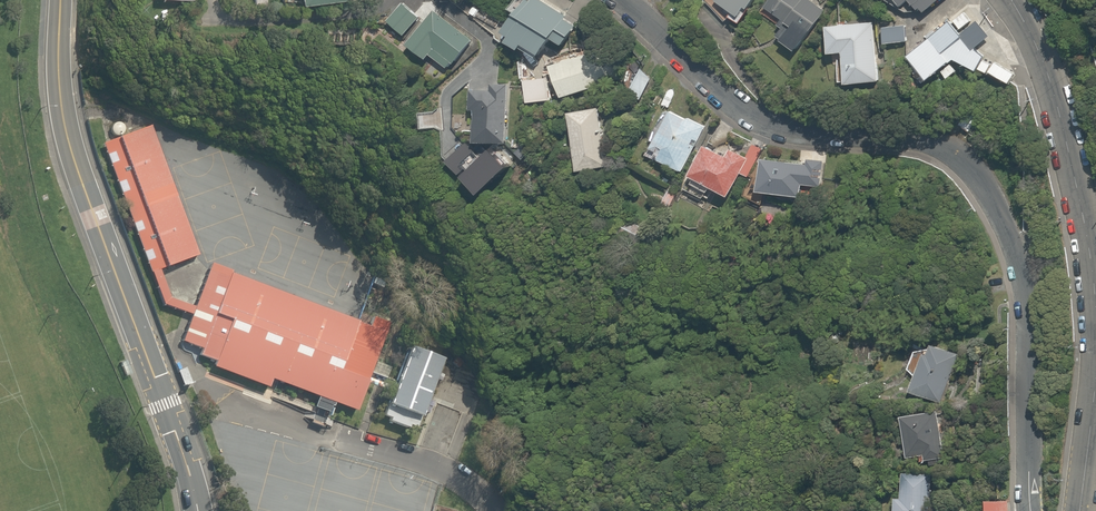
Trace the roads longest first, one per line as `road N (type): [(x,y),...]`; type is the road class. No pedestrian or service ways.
road 1 (residential): [(618,0),(733,104),(842,139),(951,145),(972,163),(1018,249),(1028,298),(1031,510)]
road 2 (secondary): [(60,0),(69,131),(175,421),(198,510)]
road 3 (tertiary): [(1003,0),(1049,83),(1080,191),(1095,330)]
road 4 (tertiary): [(1095,391),(1079,510)]

